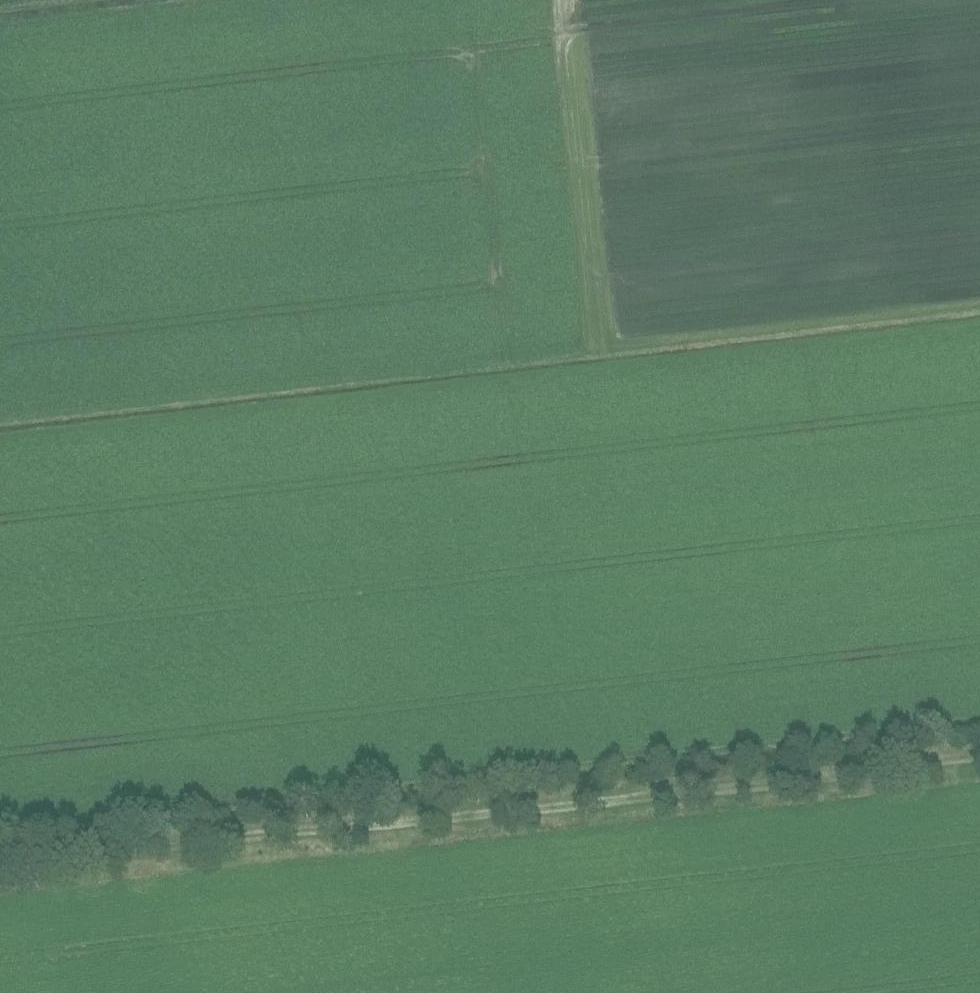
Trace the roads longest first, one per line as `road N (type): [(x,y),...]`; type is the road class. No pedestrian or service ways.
road 1 (track): [(0,869),(979,760)]

